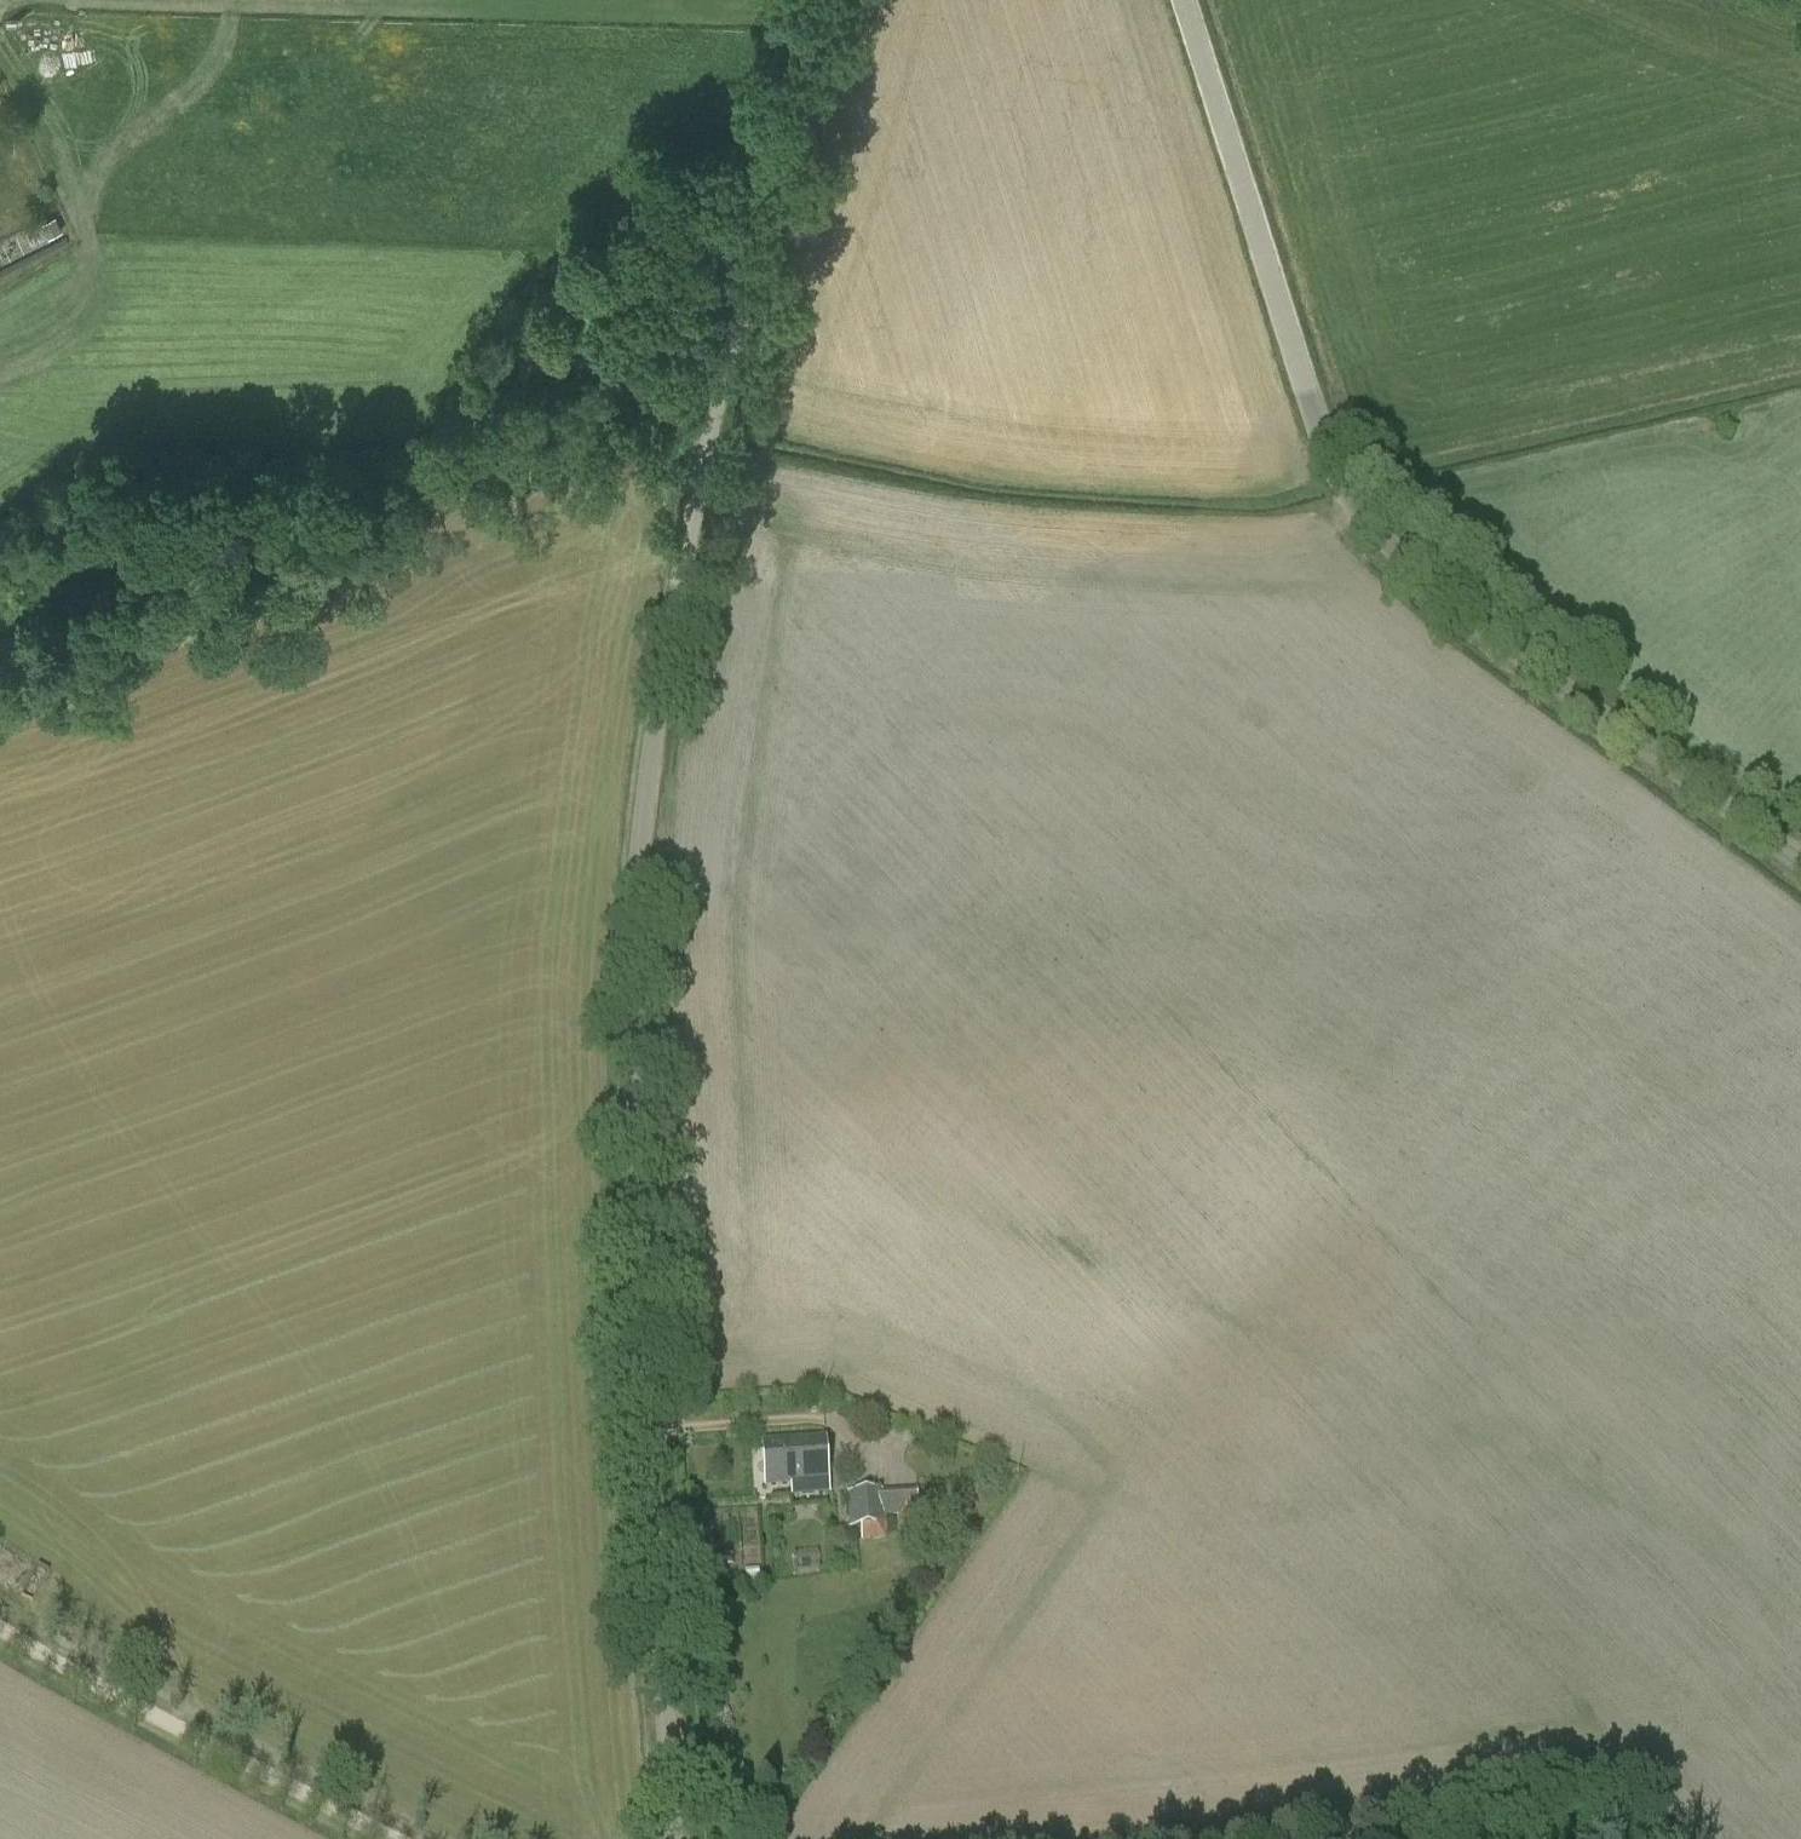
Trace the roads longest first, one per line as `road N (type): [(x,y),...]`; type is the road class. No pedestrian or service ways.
road 1 (unclassified): [(674,1838),(634,1111),(631,1001),(644,815),(708,435),(821,0)]
road 2 (tertiary): [(1185,0),(1331,464),(1369,526),(1469,616),(1800,864)]
road 3 (unclassified): [(0,1630),(398,1838)]

